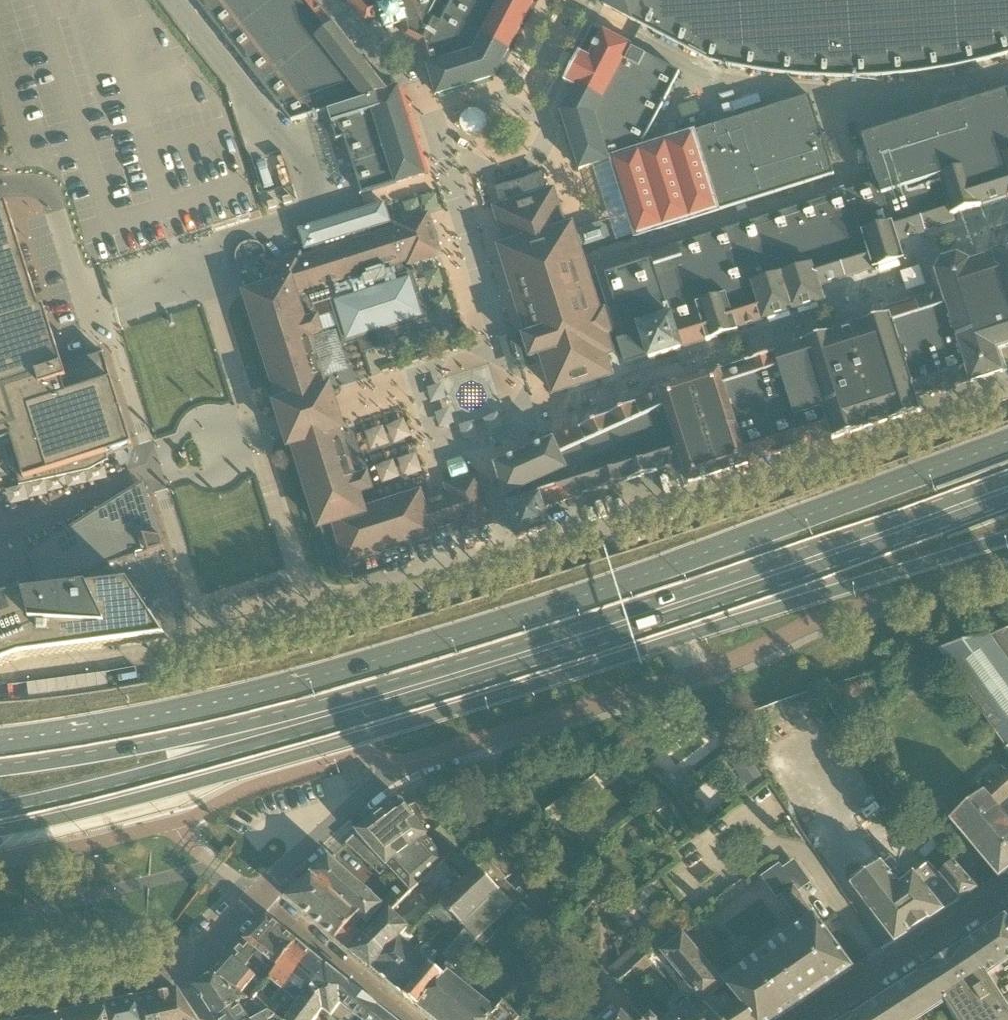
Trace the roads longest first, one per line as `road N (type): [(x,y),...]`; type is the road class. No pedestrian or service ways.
road 1 (secondary): [(1007,441),(486,627),(210,703),(0,743)]
road 2 (secondary): [(0,831),(308,752),(1007,537)]
road 3 (primary): [(260,733),(582,638),(1007,487)]
road 4 (unclassified): [(400,764),(639,692),(815,622),(1007,562)]
road 5 (unclassified): [(0,185),(28,185),(55,209),(75,277),(110,336),(206,644),(257,627)]
road 6 (primary): [(0,806),(139,774),(260,733)]
road 7 (primary): [(260,733),(0,769)]
road 8 (residential): [(1007,886),(808,1019)]
road 9 (residential): [(413,1019),(255,889)]
road 10 (residential): [(255,889),(400,764)]
road 11 (residential): [(176,967),(0,1002)]

